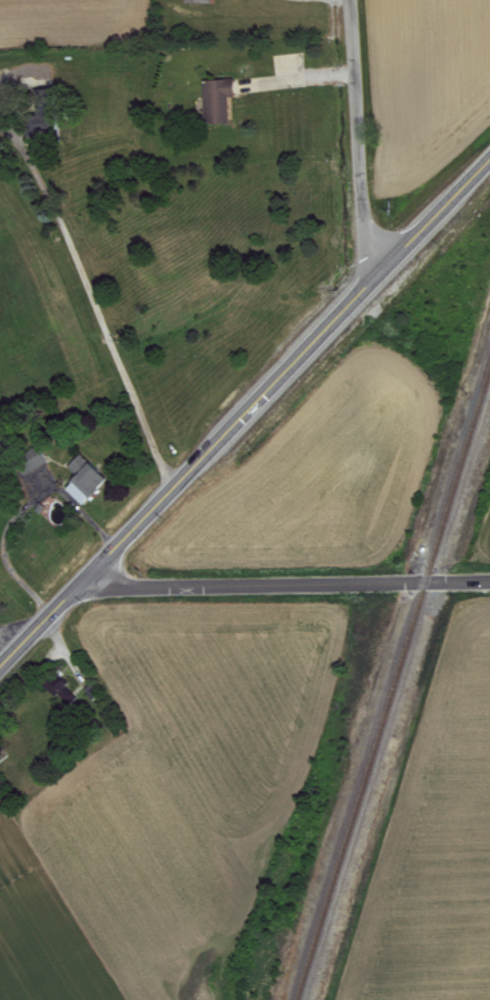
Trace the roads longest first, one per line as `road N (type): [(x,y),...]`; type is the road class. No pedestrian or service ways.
road 1 (primary): [(0,674),(489,161)]
road 2 (tertiary): [(84,589),(489,580)]
road 3 (residential): [(367,289),(356,0)]

